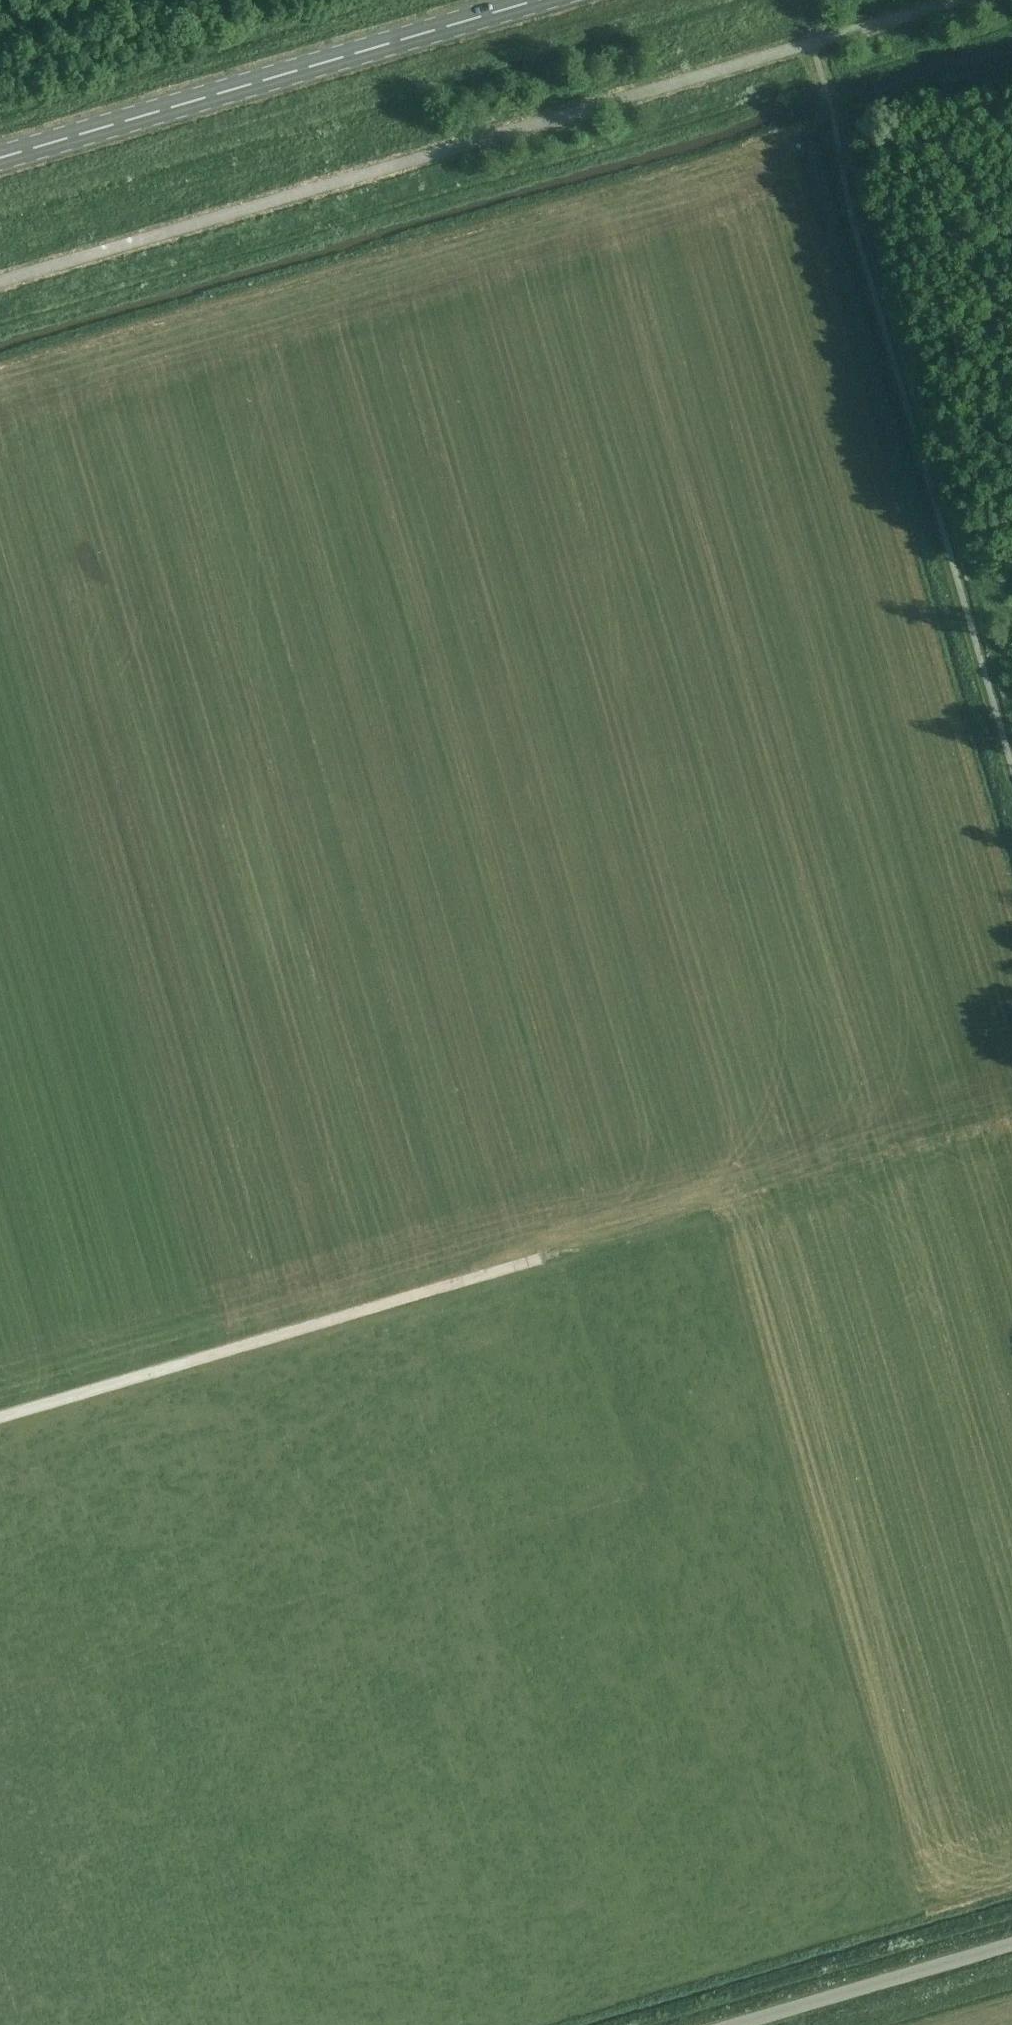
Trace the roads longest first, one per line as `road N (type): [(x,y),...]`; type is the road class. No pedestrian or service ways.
road 1 (secondary): [(0,150),(522,0)]
road 2 (unclassified): [(1011,1952),(764,2024)]

